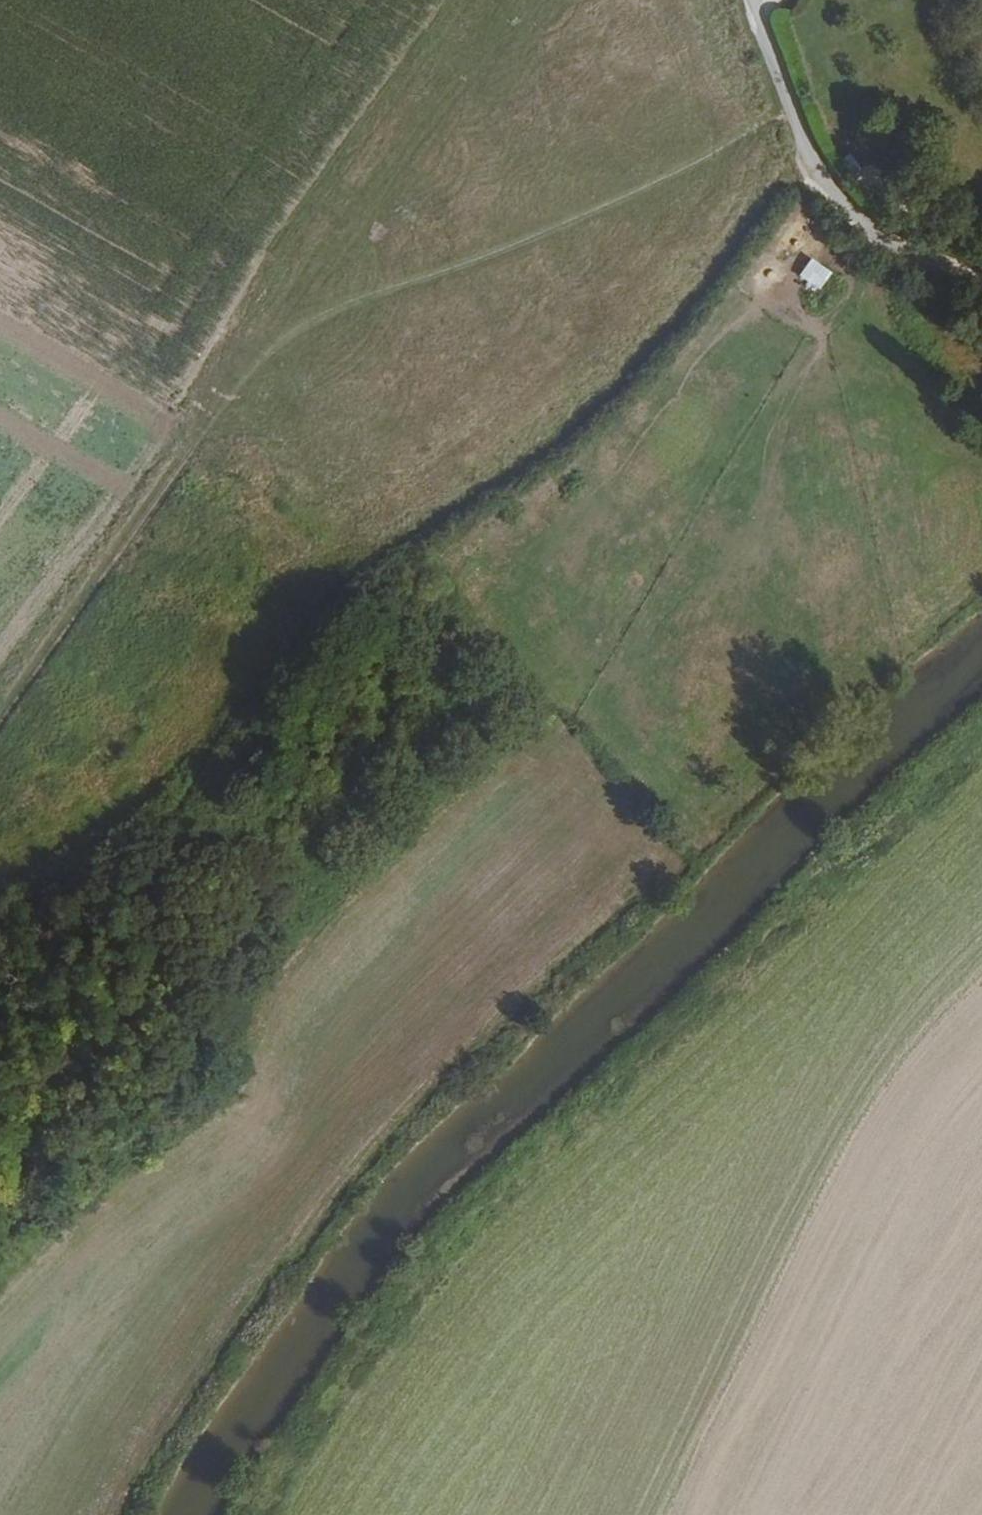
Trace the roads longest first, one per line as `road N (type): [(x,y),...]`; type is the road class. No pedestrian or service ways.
road 1 (track): [(0,921),(106,862),(182,797),(234,707),(322,609),(595,409),(805,184)]
road 2 (unclassified): [(981,286),(805,184),(754,0)]

